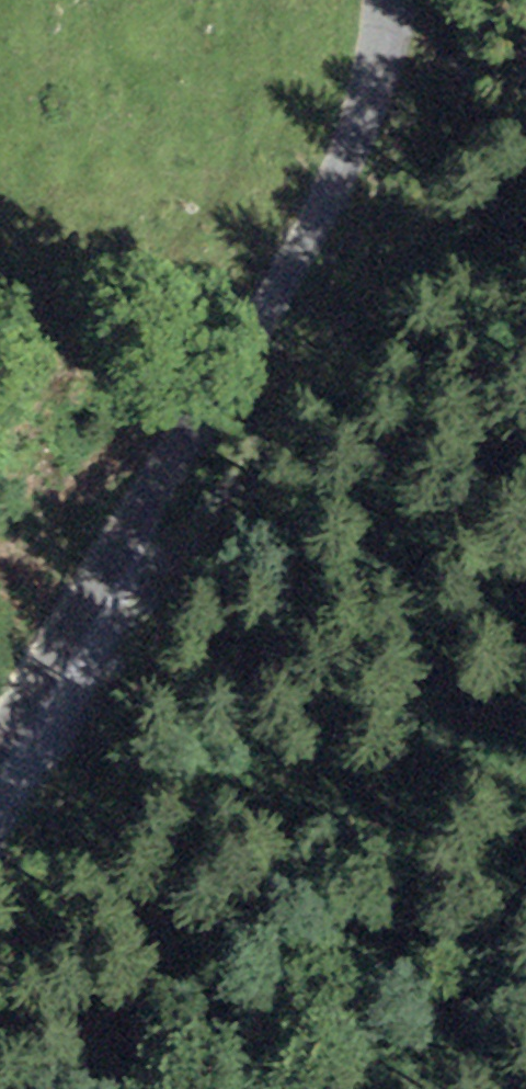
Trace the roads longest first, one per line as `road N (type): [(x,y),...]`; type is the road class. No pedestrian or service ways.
road 1 (unclassified): [(0,777),(326,178),(366,73),(376,0)]
road 2 (track): [(64,669),(262,448),(525,70)]

